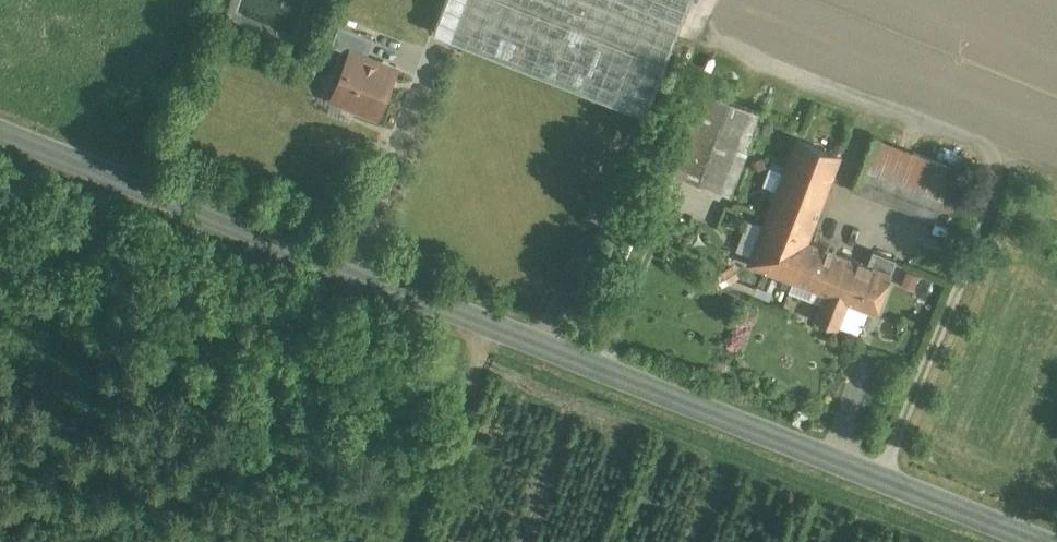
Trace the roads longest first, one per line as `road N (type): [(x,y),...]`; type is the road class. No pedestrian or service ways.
road 1 (unclassified): [(0,129),(1045,541)]
road 2 (track): [(518,334),(432,541)]

